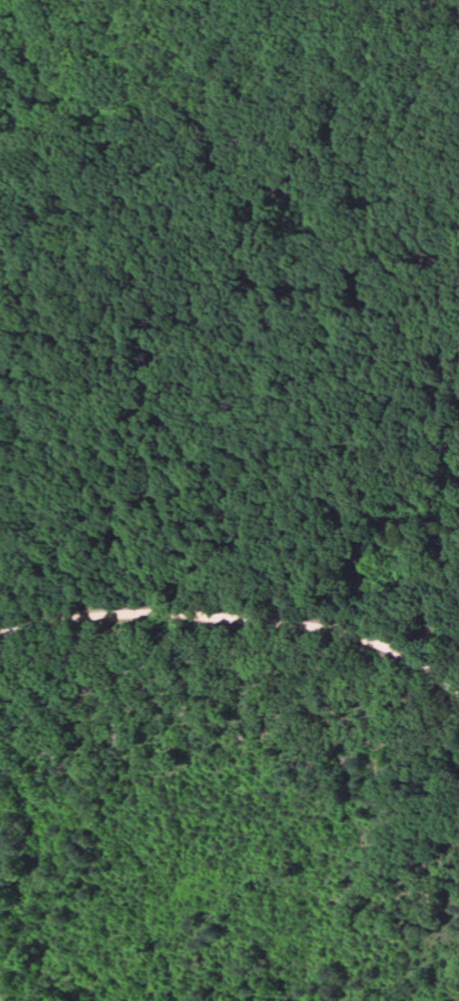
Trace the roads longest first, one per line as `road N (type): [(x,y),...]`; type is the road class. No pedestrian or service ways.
road 1 (residential): [(0,641),(53,628),(228,621),(365,643),(432,676),(458,700)]

